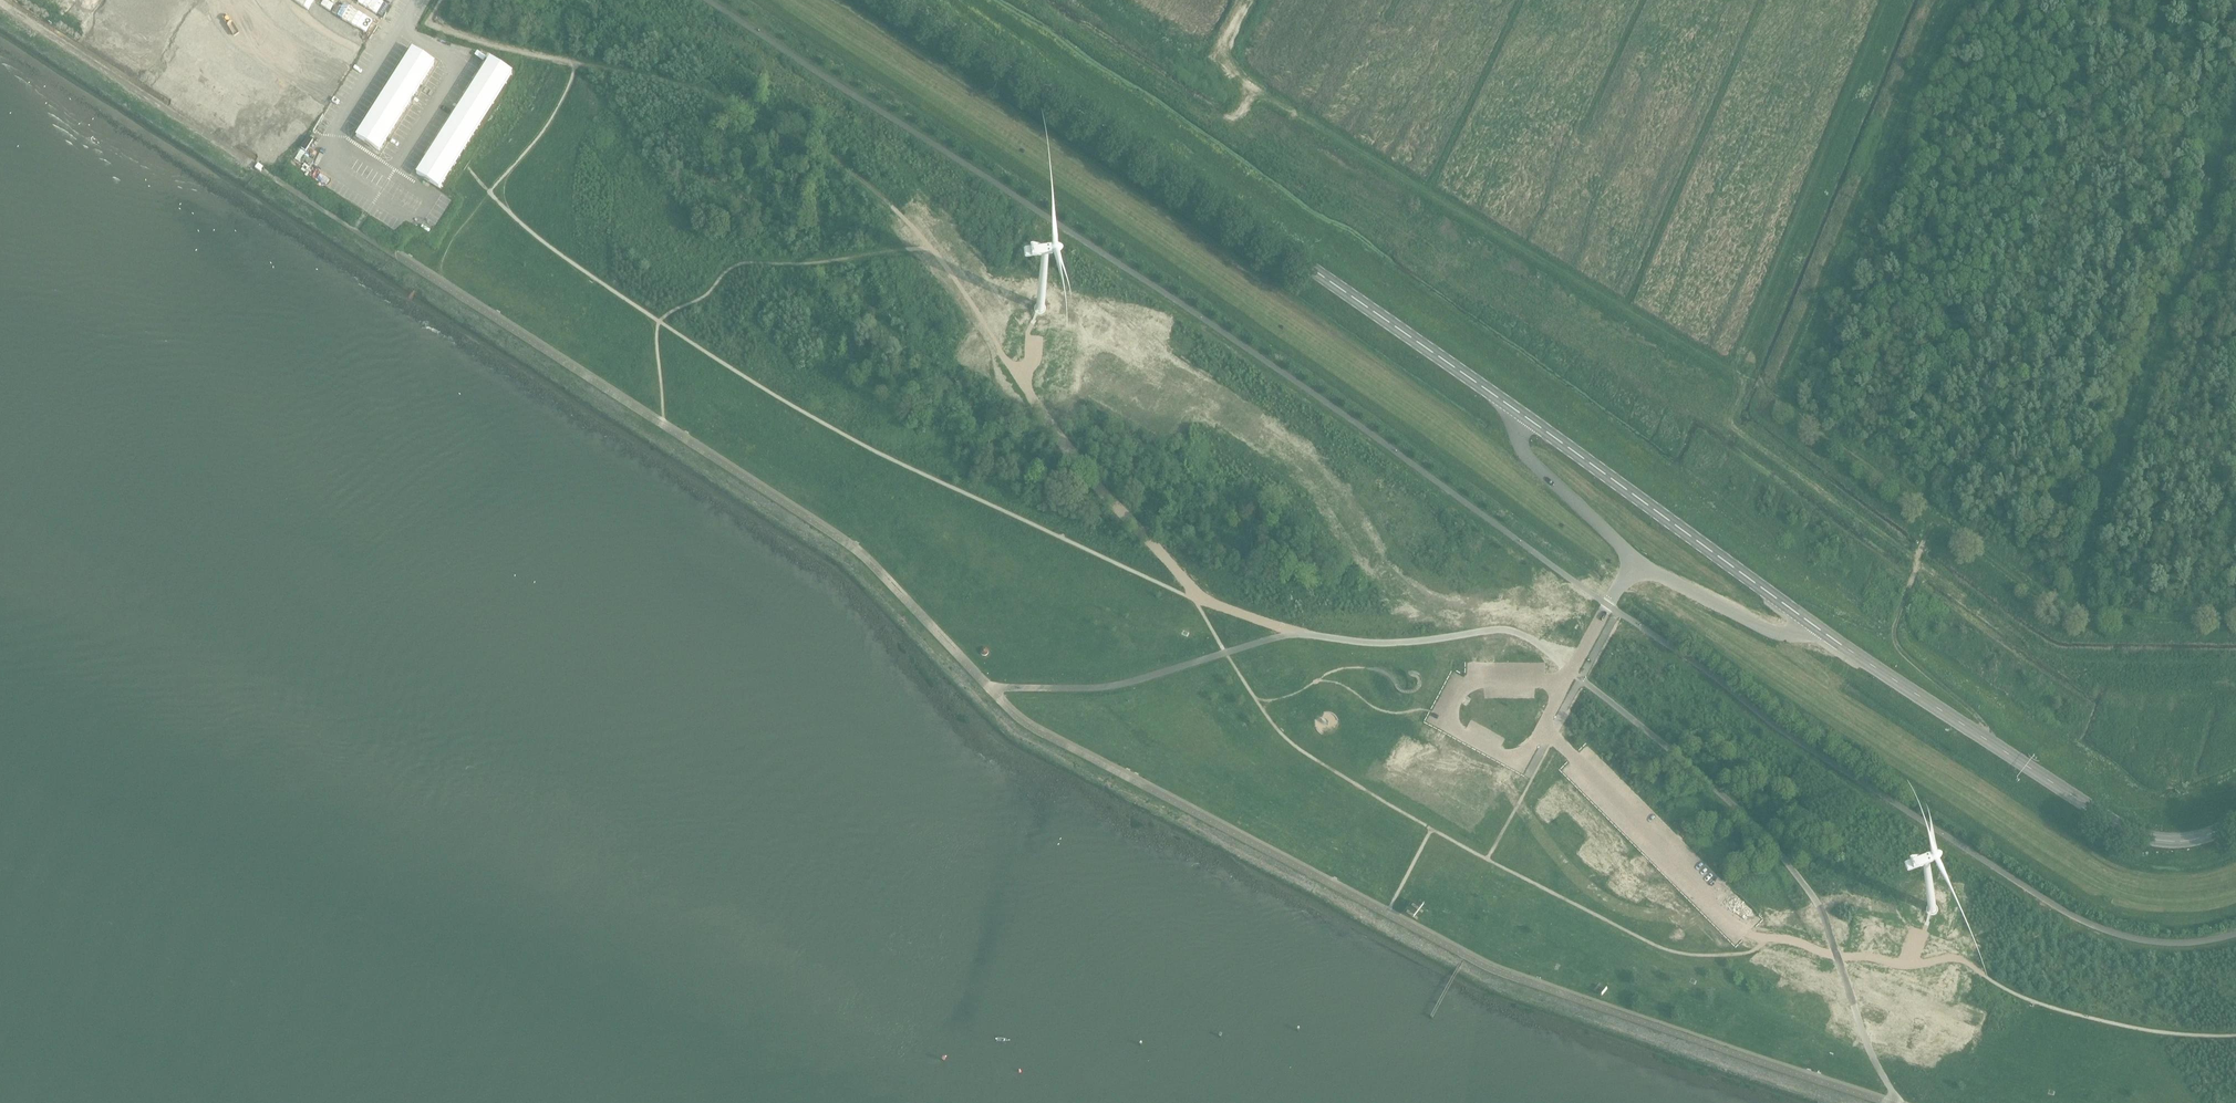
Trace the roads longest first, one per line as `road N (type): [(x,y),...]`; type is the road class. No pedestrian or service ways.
road 1 (tertiary): [(903,0),(1212,199),(1815,626),(2113,822),(2178,841),(2235,822)]

